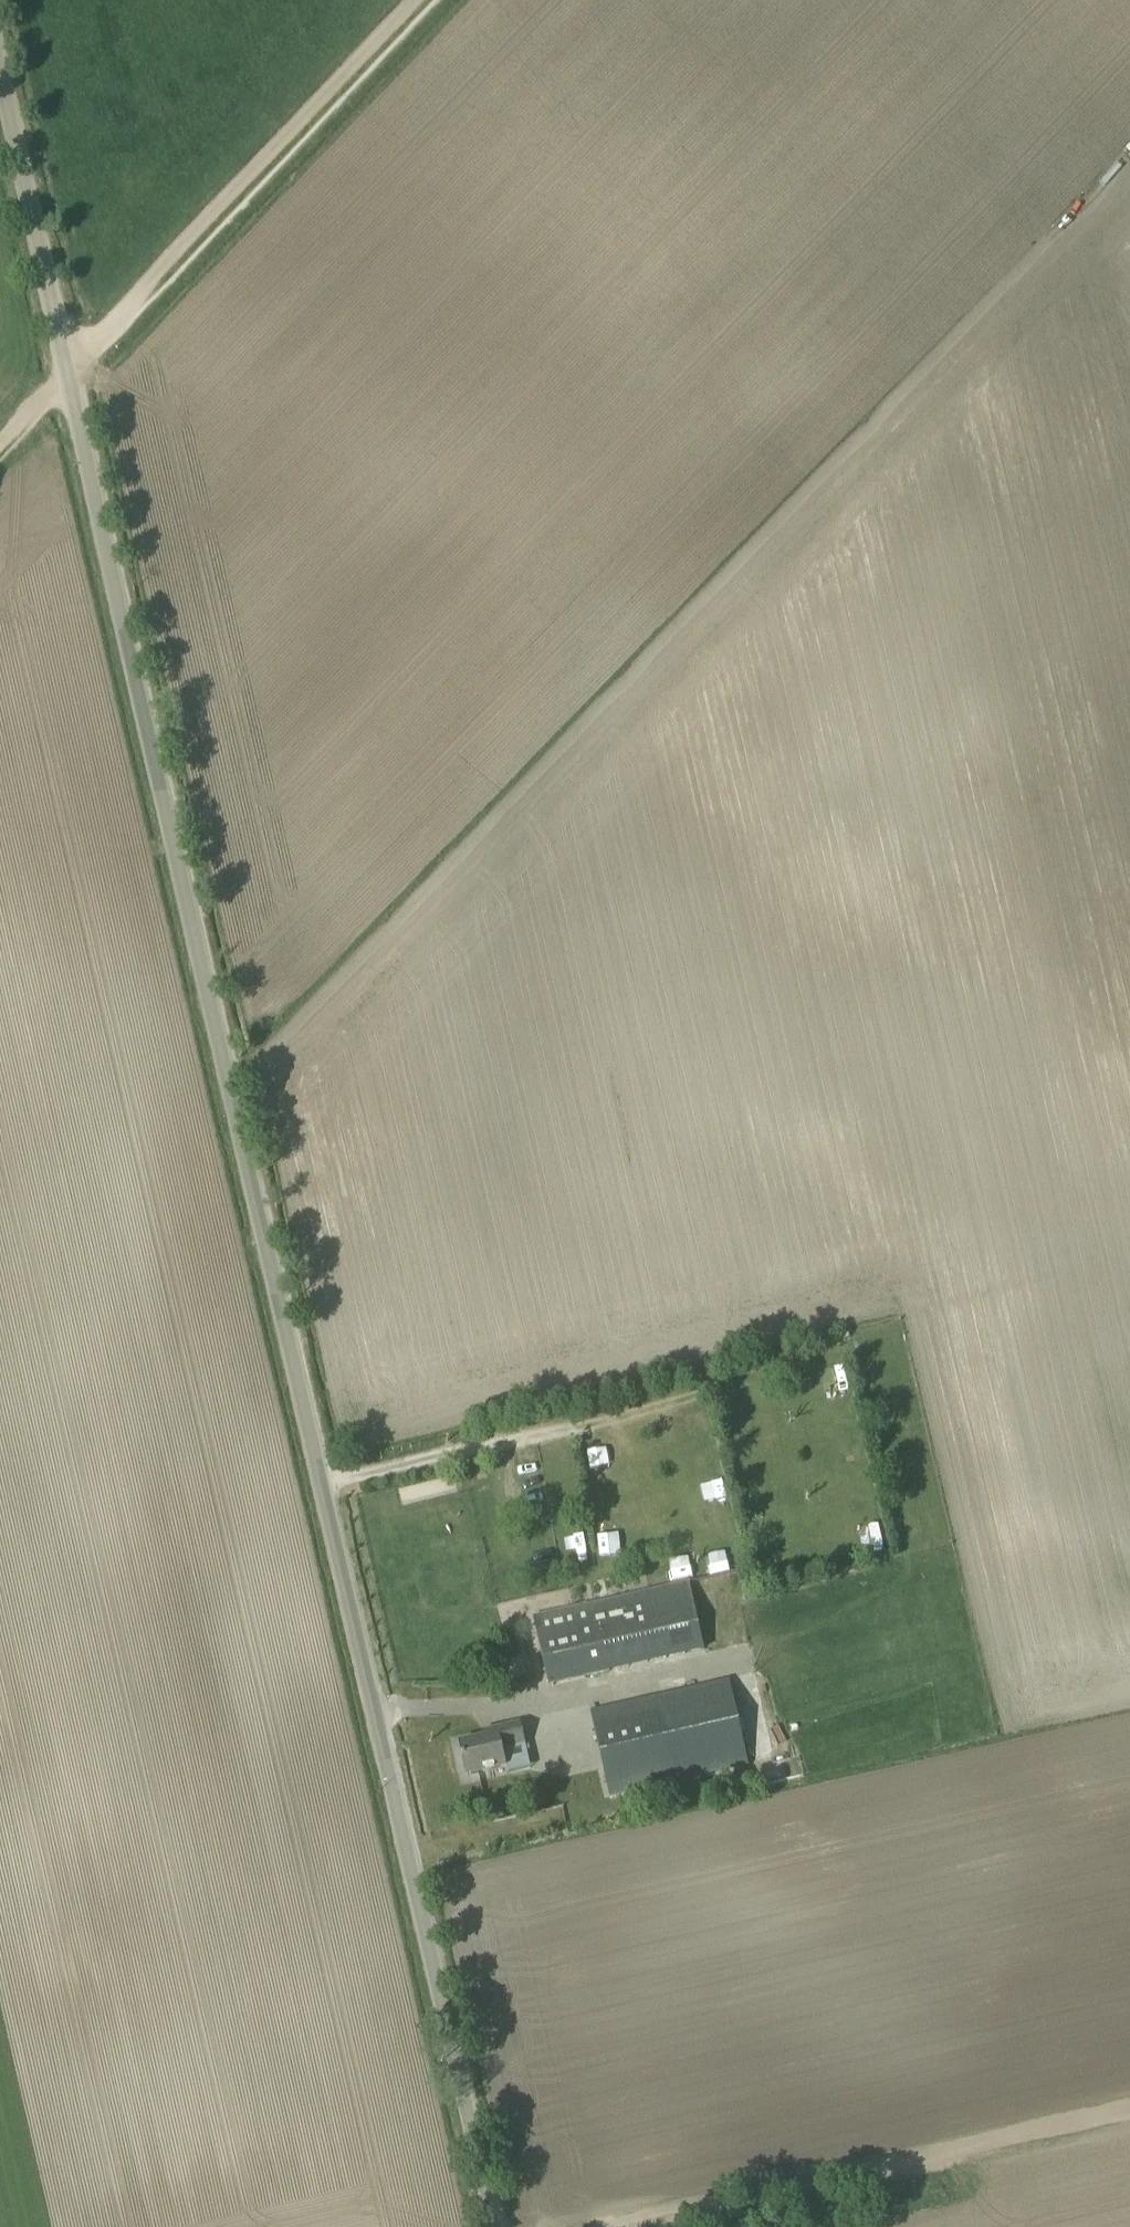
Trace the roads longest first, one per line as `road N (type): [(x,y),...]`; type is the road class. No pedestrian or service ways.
road 1 (unclassified): [(497,2226),(0,59)]
road 2 (track): [(419,0),(0,442)]

